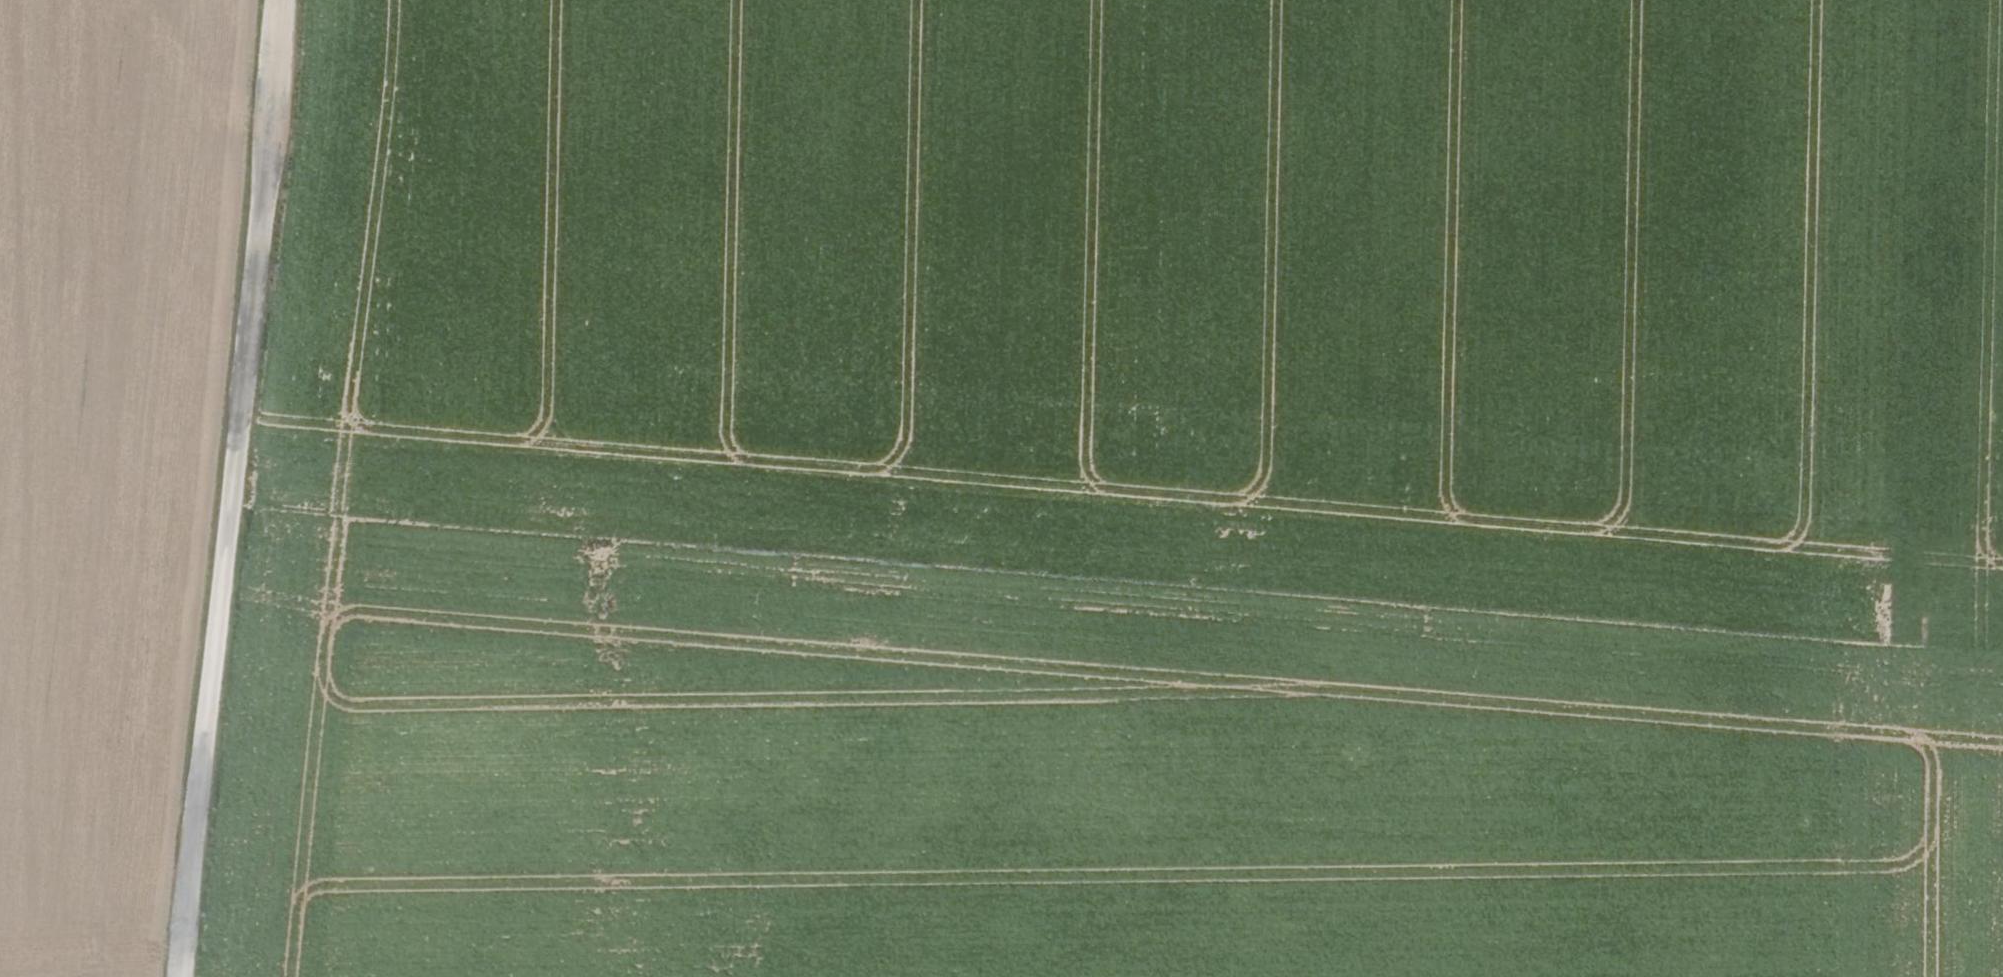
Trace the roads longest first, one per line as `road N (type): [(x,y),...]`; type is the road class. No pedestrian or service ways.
road 1 (track): [(286,0),(277,194),(220,723),(202,976)]

